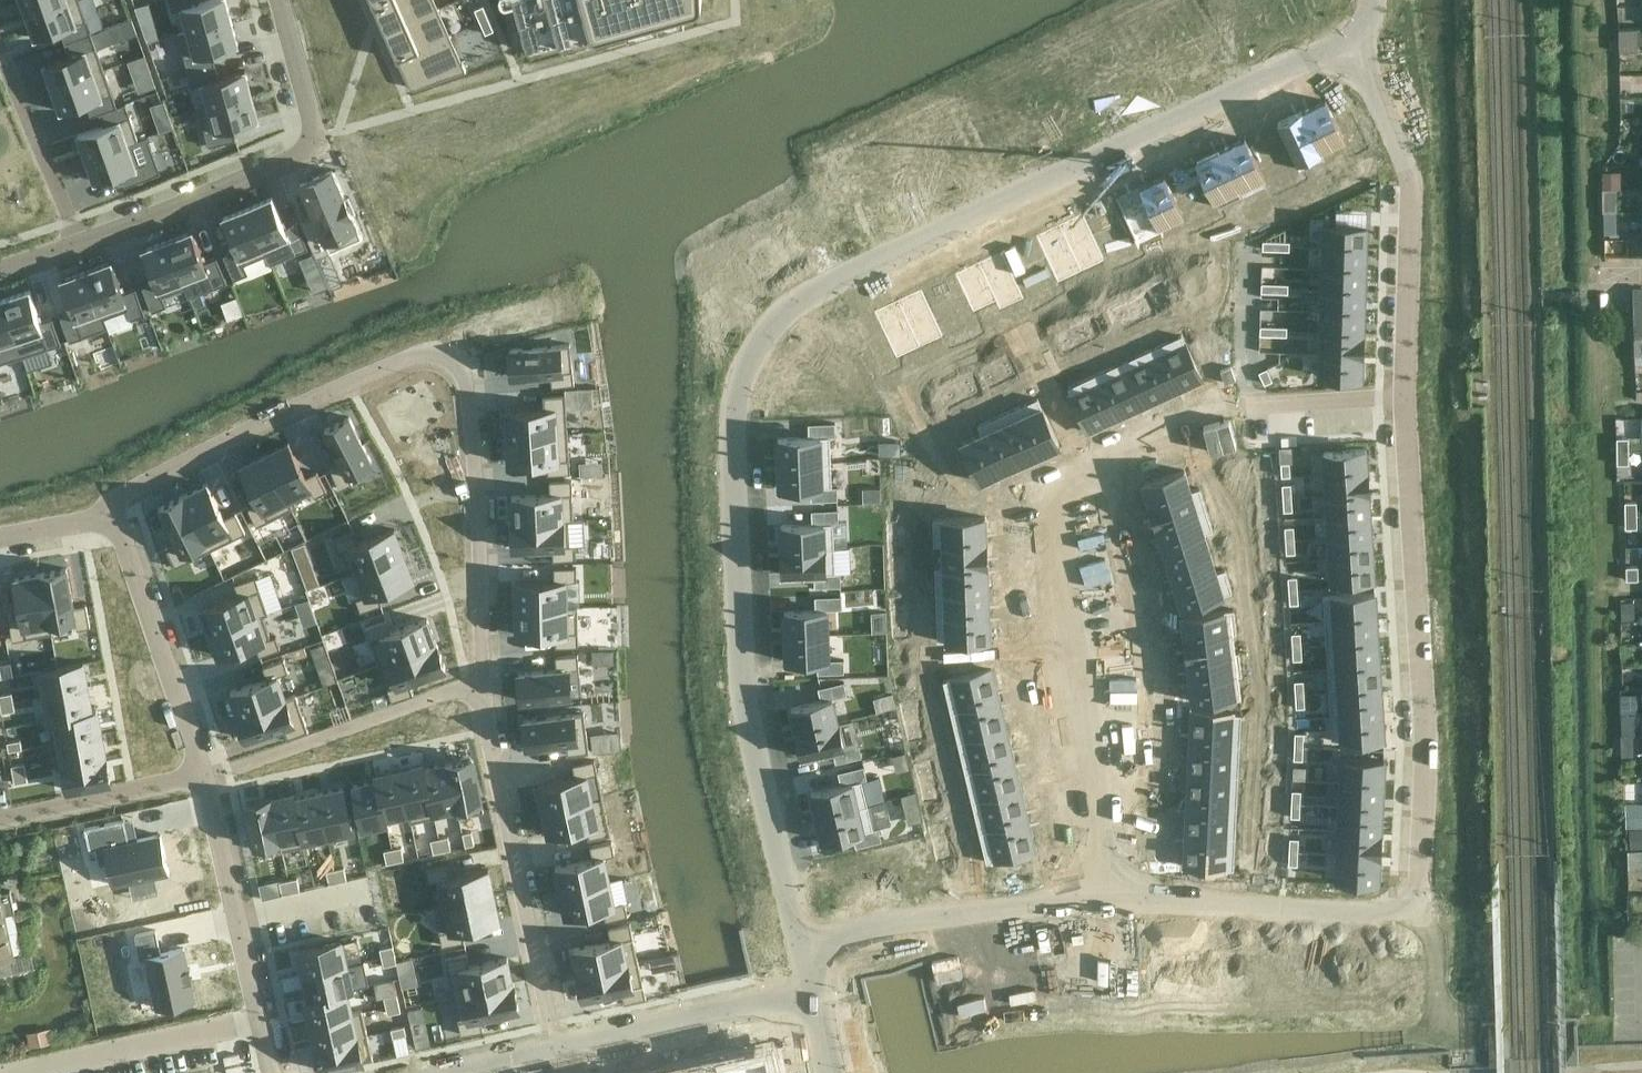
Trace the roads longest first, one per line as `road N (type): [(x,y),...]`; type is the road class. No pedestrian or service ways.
road 1 (residential): [(743,710),(733,399),(768,328),(795,301),(846,274),(1343,43)]
road 2 (residential): [(1405,394),(1415,895),(1402,912),(1116,894)]
road 3 (residential): [(1405,394),(1200,409),(1138,433),(1043,496),(1116,894)]
road 4 (residential): [(479,682),(469,392),(459,366),(441,356),(421,353),(249,429),(126,494),(109,515)]
road 5 (residential): [(280,0),(321,143),(73,242)]
road 6 (residential): [(559,1045),(479,682)]
road 7 (residential): [(1343,43),(1401,169),(1405,394)]
road 8 (residential): [(1116,894),(797,945)]
road 9 (residential): [(267,1072),(204,773)]
road 10 (residential): [(204,773),(479,682)]
road 11 (residential): [(204,773),(109,515)]
road 12 (residential): [(809,996),(559,1045)]
road 13 (residential): [(743,710),(797,945)]
road 14 (residential): [(73,242),(0,49)]
road 15 (residential): [(559,1045),(426,1072)]

